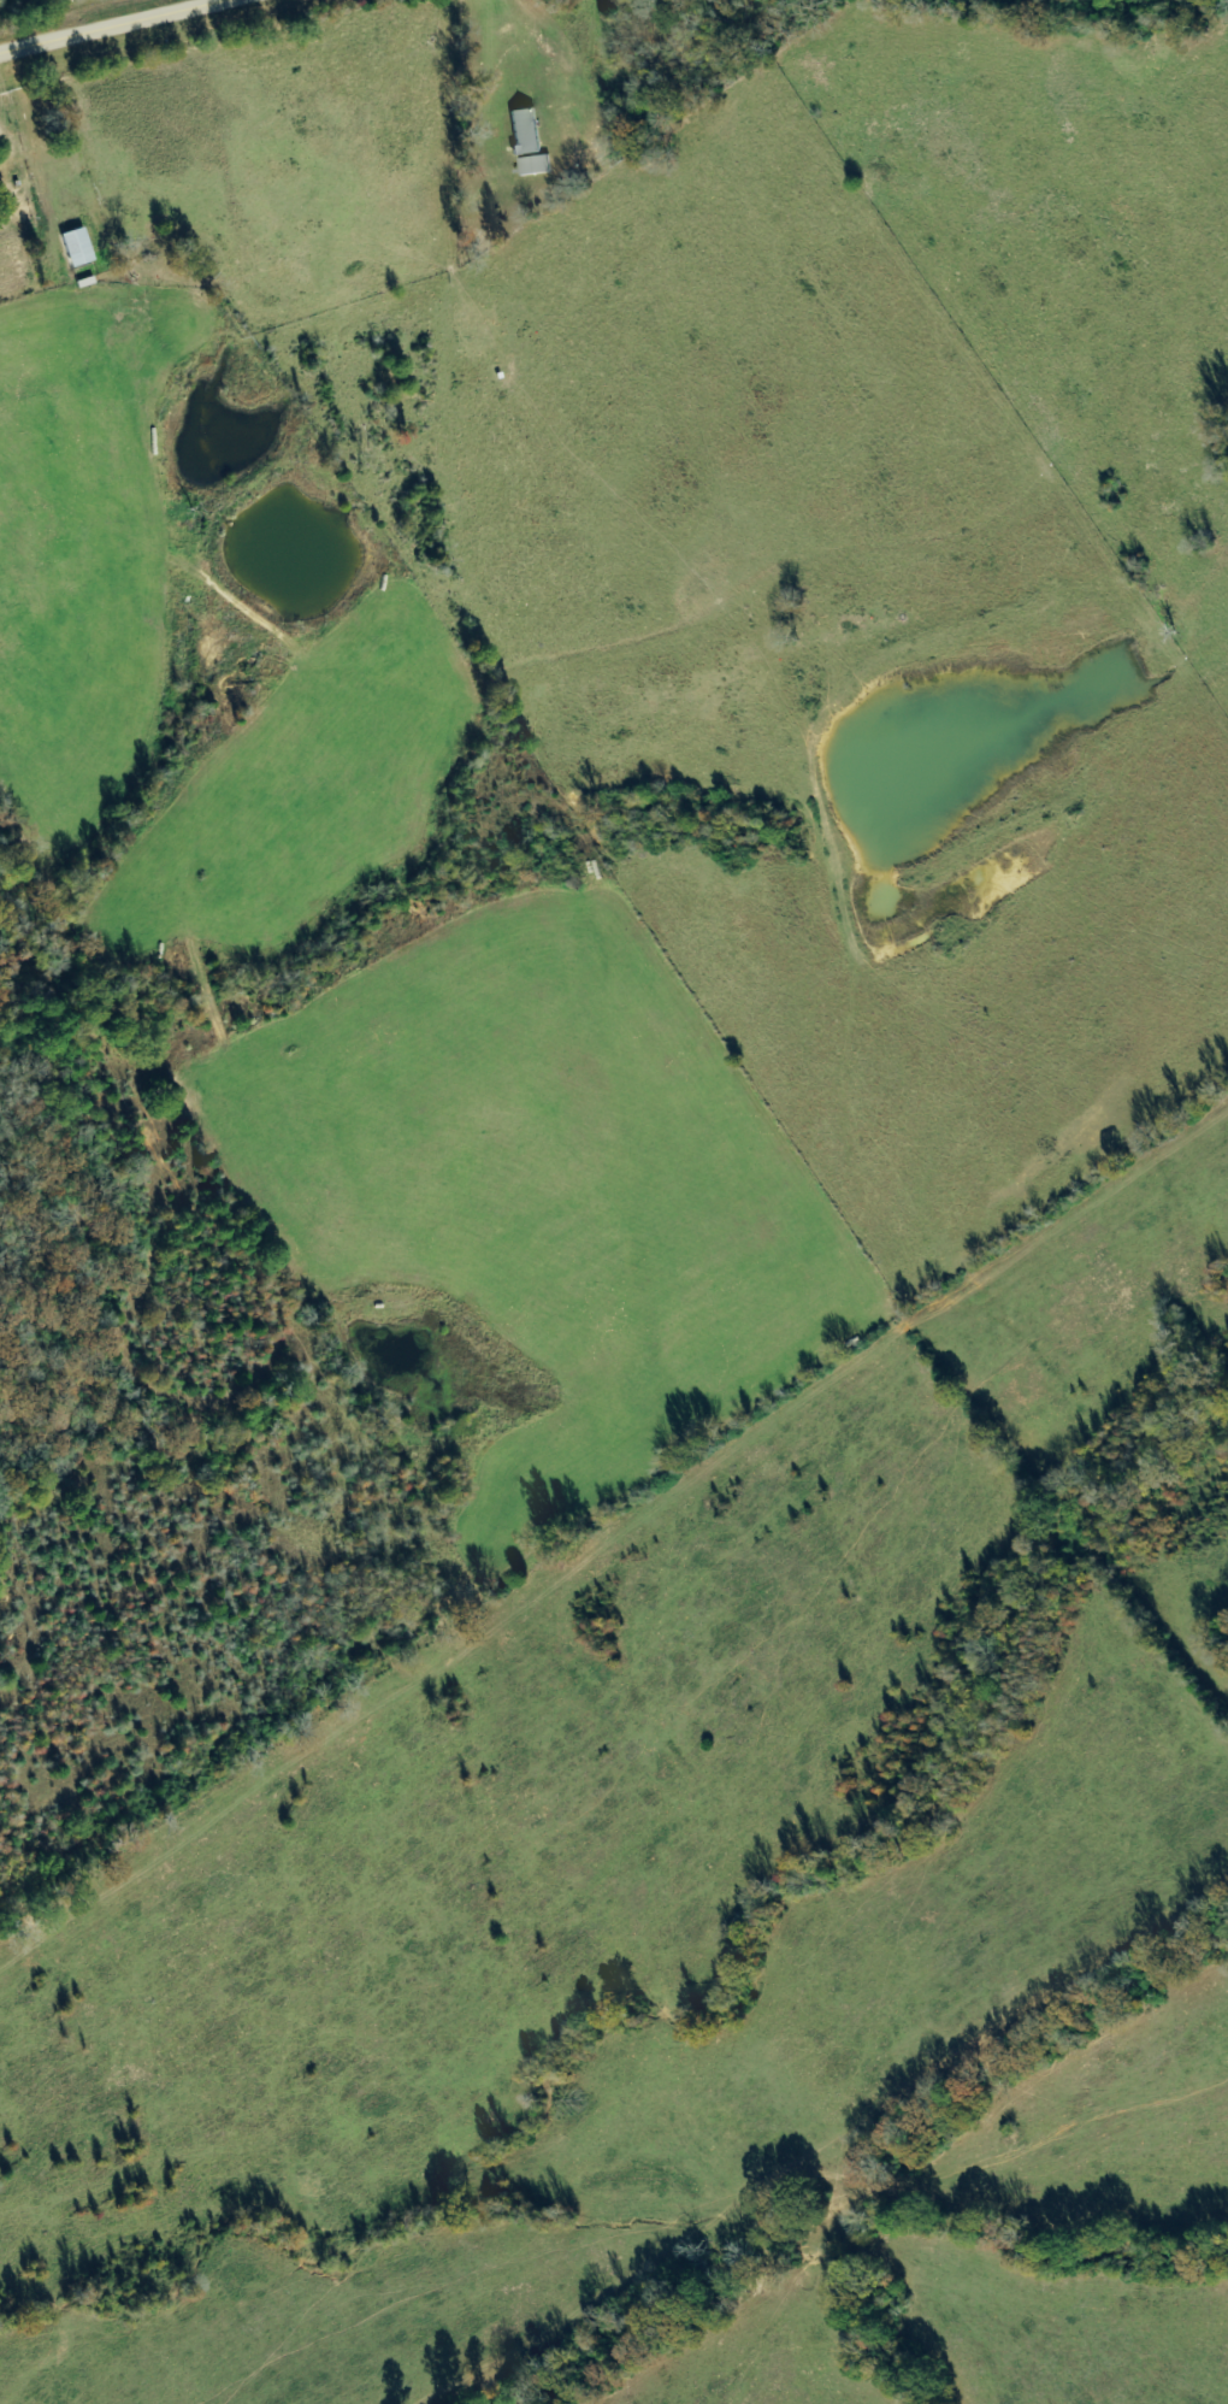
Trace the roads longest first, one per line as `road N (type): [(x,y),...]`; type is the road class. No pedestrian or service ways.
road 1 (tertiary): [(0,53),(224,0)]

